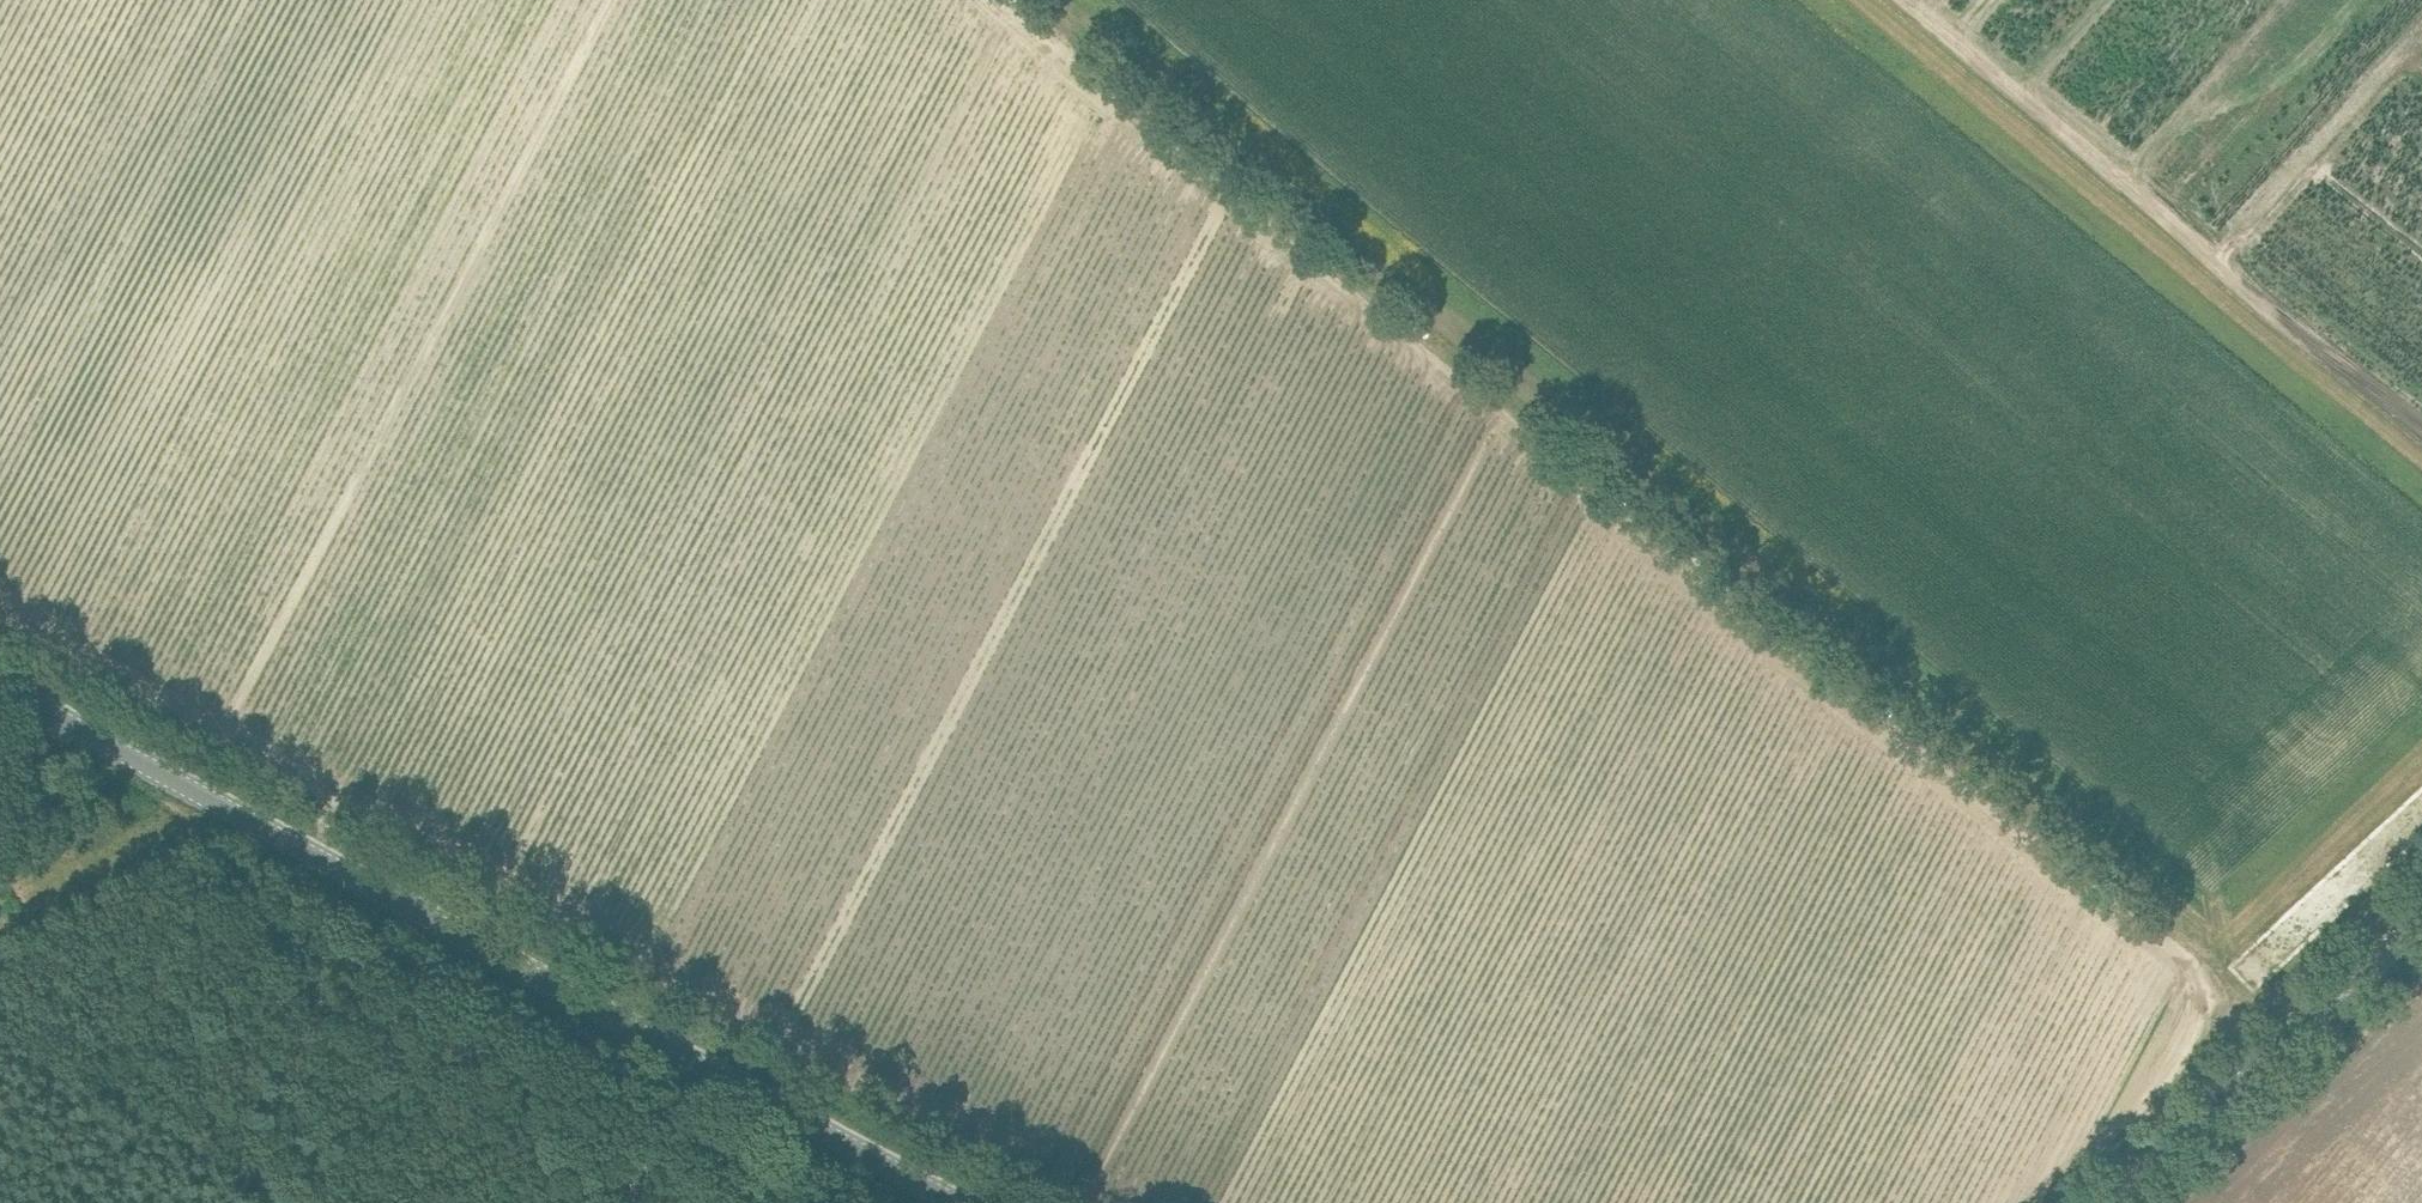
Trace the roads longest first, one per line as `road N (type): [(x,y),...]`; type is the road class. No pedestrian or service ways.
road 1 (secondary): [(959,1202),(0,685)]
road 2 (tertiary): [(2106,1202),(2421,916)]

